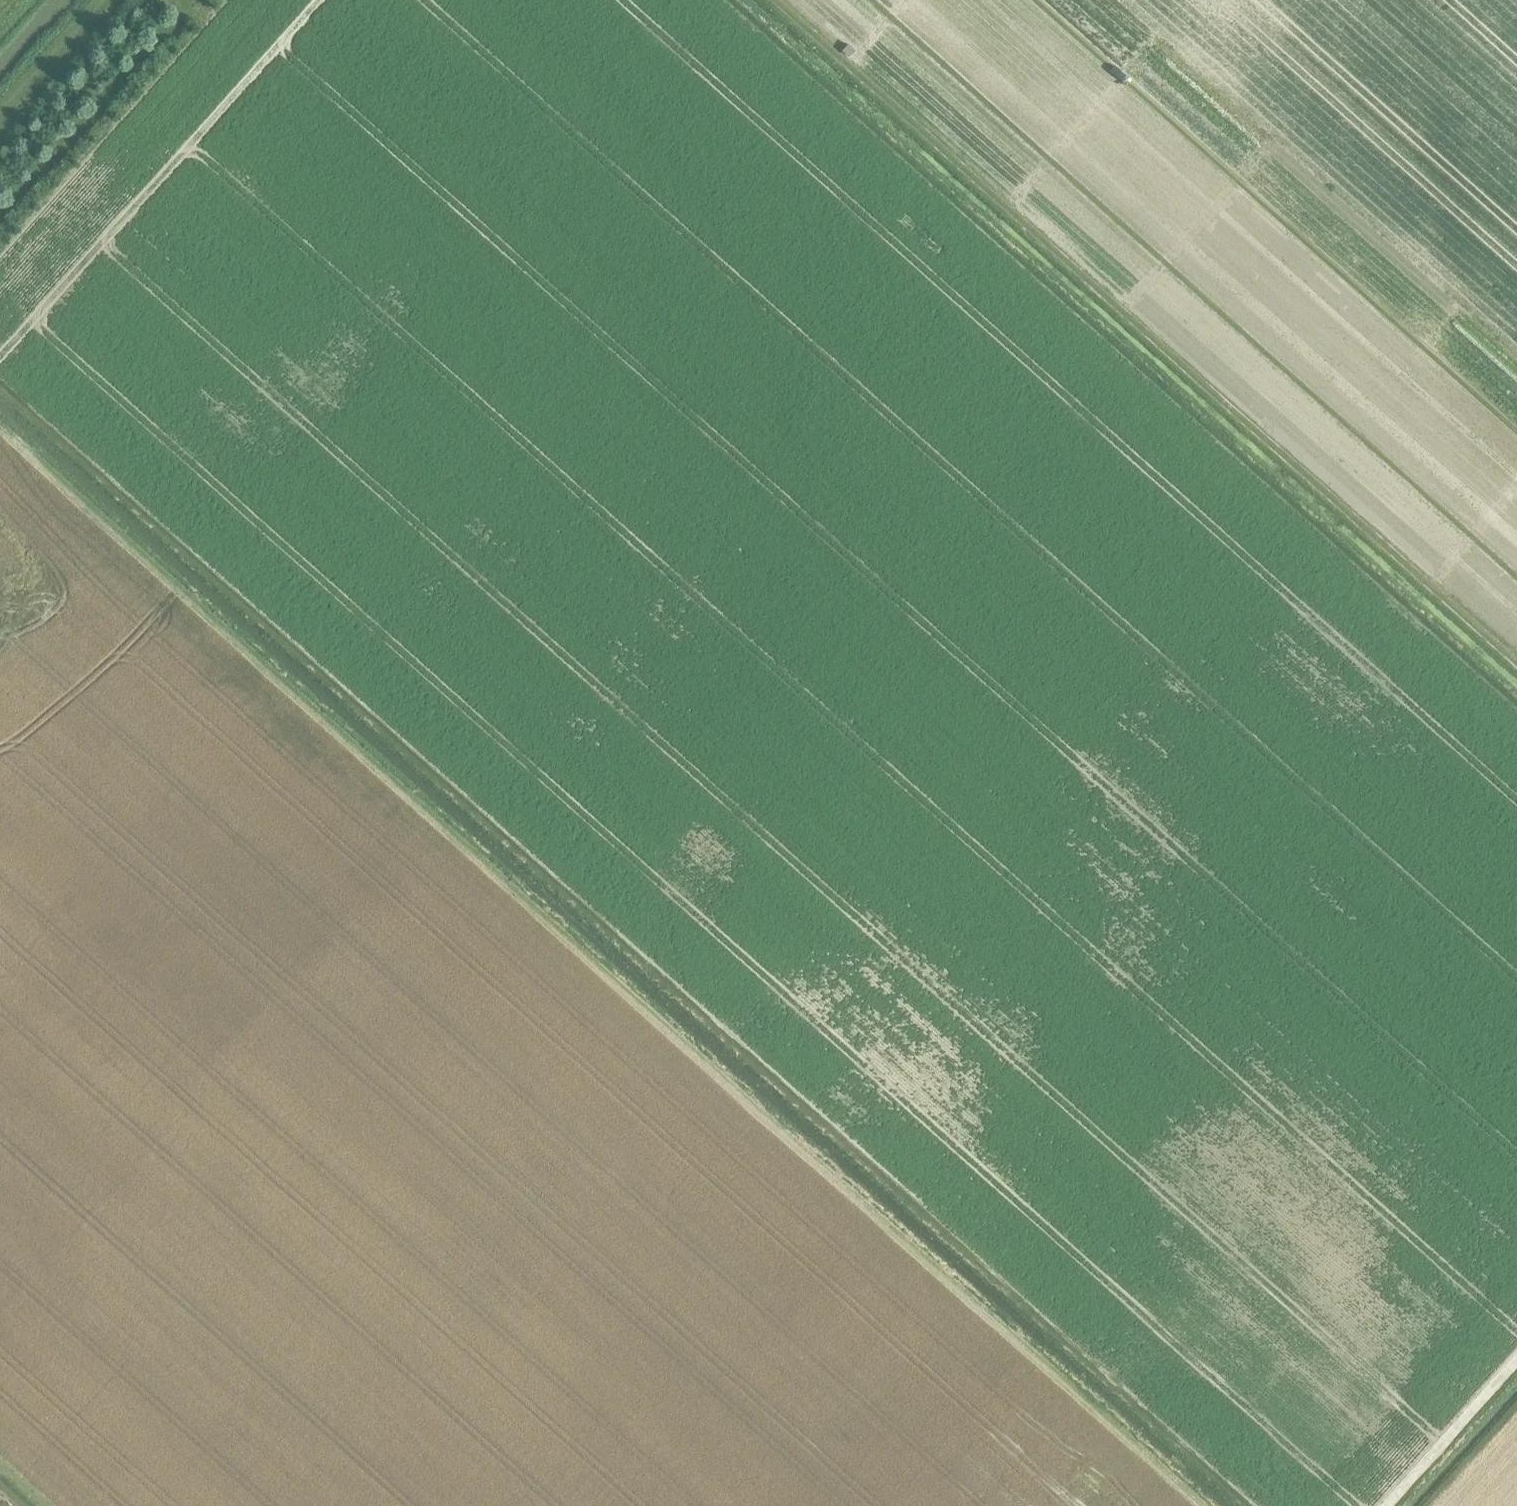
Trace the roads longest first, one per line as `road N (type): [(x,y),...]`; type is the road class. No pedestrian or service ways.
road 1 (track): [(0,423),(872,1195),(1209,1505)]
road 2 (track): [(1516,665),(770,0)]
road 3 (track): [(1388,1505),(1516,1361)]
road 4 (track): [(0,120),(103,0)]

